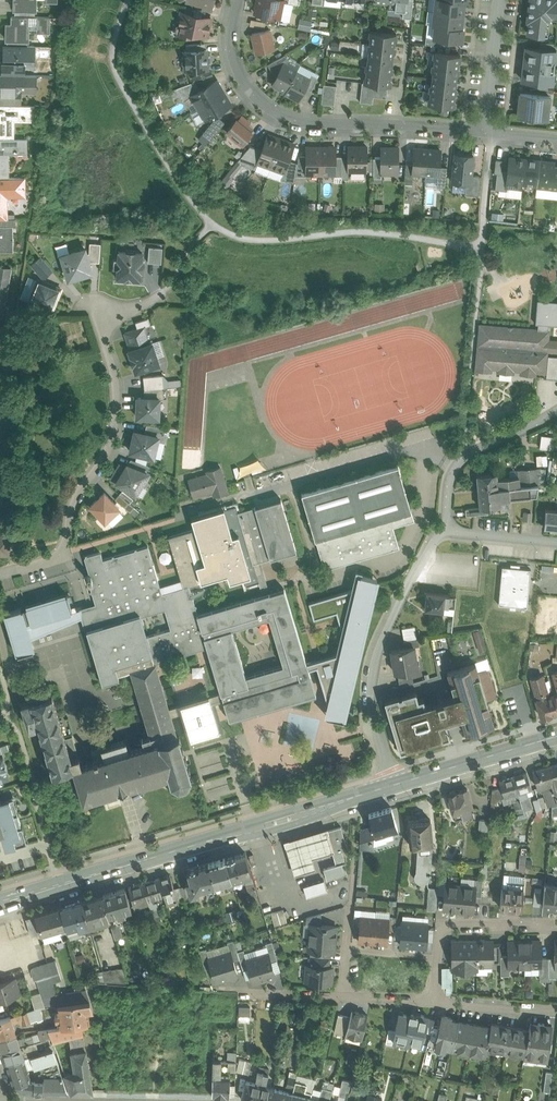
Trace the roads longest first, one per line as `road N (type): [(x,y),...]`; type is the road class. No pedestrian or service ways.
road 1 (primary): [(0,905),(394,786)]
road 2 (unclassified): [(0,573),(63,550),(72,509),(107,450),(114,420),(117,392),(104,324),(164,292)]
road 3 (residential): [(484,132),(317,123),(274,112),(238,72),(231,32),(236,0)]
road 4 (residential): [(439,531),(385,633),(371,695),(394,786)]
road 5 (residential): [(556,412),(459,463),(439,531)]
road 6 (primary): [(394,786),(556,737)]
road 7 (residential): [(556,924),(439,926),(437,958)]
road 8 (residential): [(499,0),(484,132)]
road 9 (residential): [(556,1008),(434,997)]

